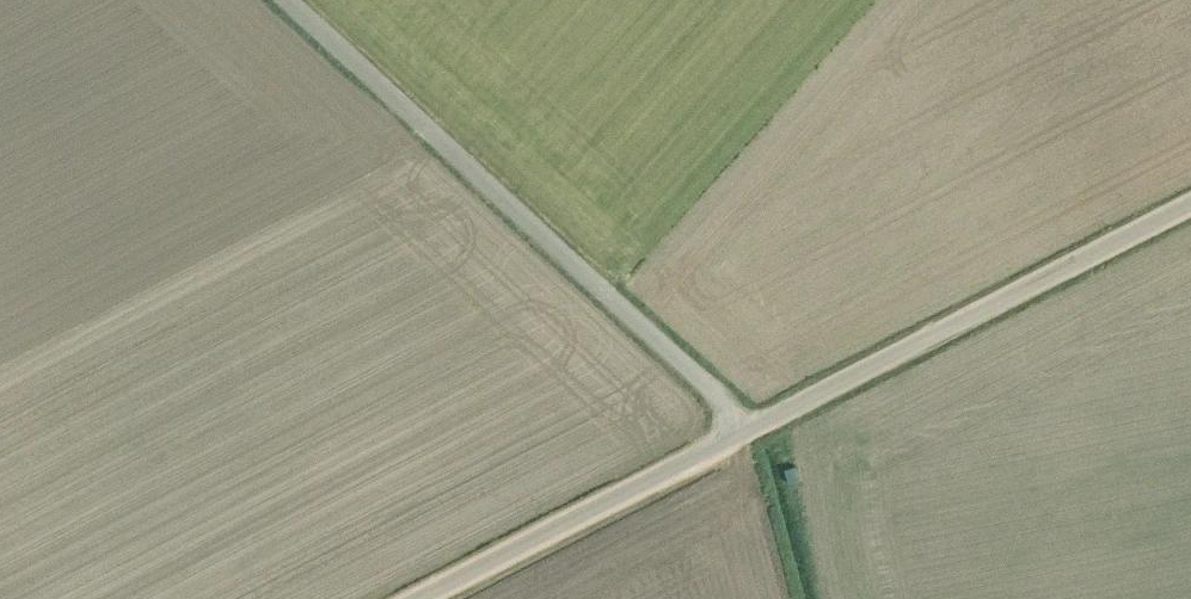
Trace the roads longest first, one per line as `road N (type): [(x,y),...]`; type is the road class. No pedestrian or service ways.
road 1 (unclassified): [(283,0),(749,433)]
road 2 (unclassified): [(749,433),(1190,209)]
road 3 (unclassified): [(423,598),(749,433)]

